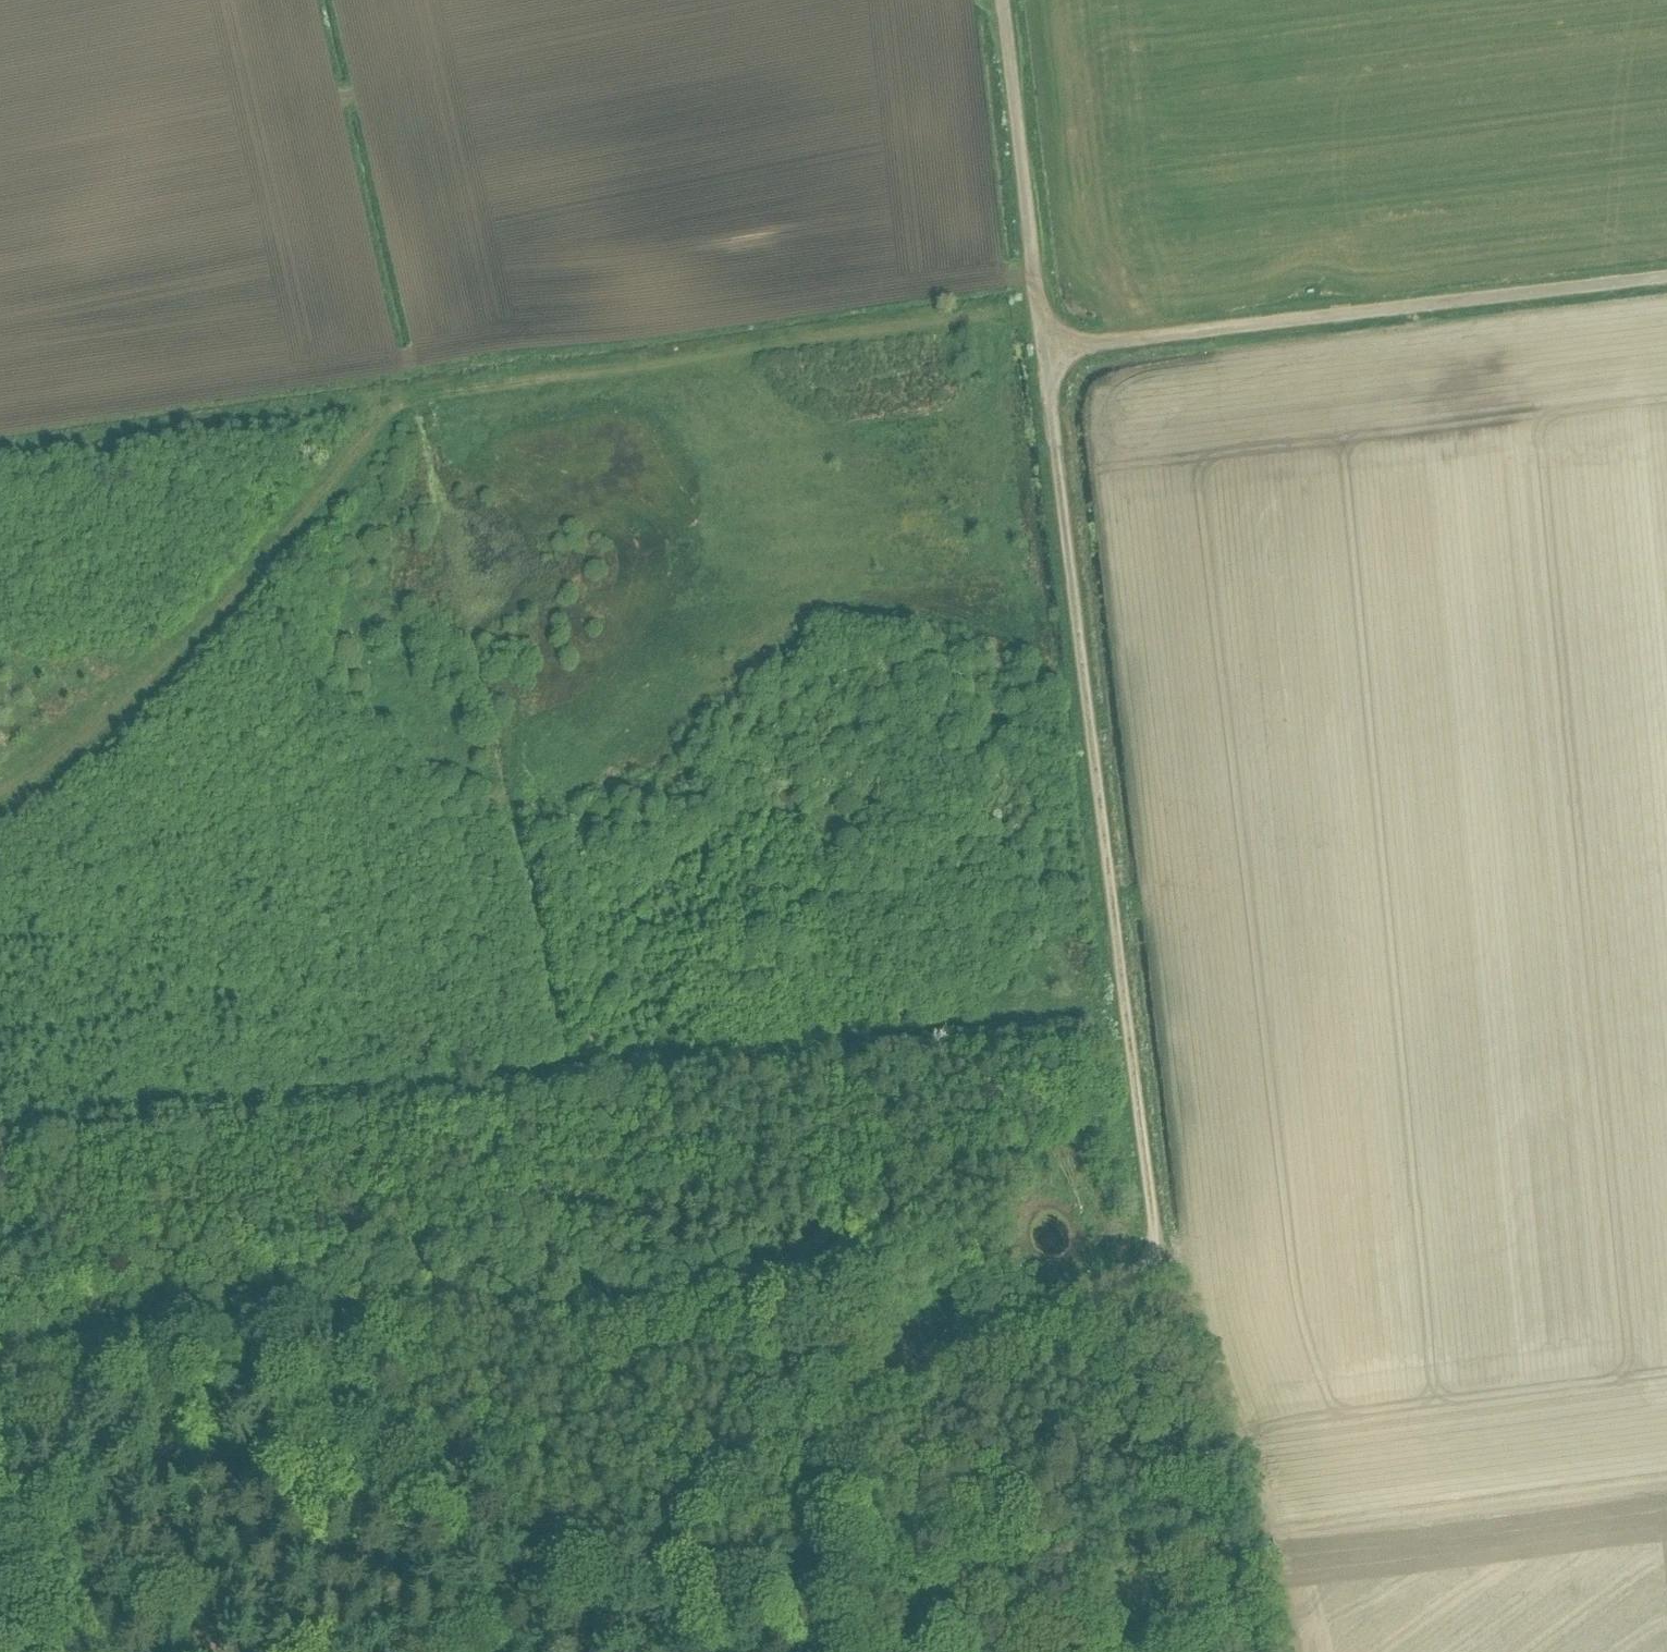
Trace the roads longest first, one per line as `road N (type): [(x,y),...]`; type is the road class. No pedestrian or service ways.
road 1 (unclassified): [(864,1408),(1146,1265),(1151,1231),(1044,349)]
road 2 (track): [(0,1362),(834,1301),(851,1304),(862,1324),(863,1444)]
road 3 (unclassified): [(1044,349),(1666,275)]
road 4 (unclassified): [(1044,349),(1002,0)]
road 5 (track): [(863,1444),(744,1568),(712,1651)]
road 6 (track): [(863,1444),(855,1651)]

